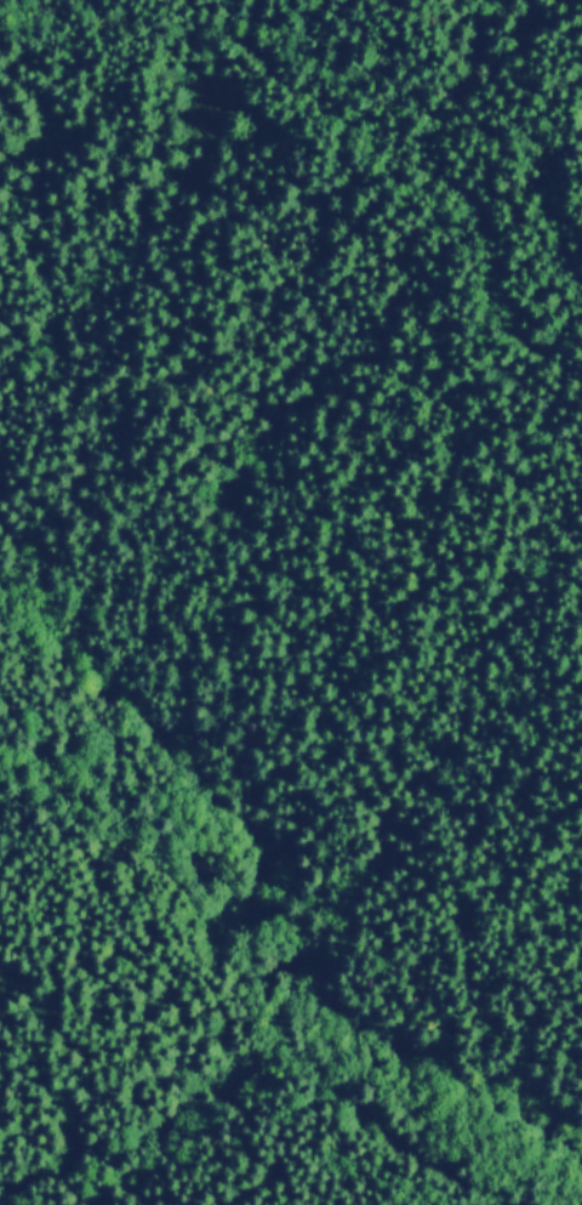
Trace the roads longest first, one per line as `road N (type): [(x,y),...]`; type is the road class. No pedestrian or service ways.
road 1 (track): [(488,1204),(475,1203),(350,1070),(263,879),(131,754),(0,695)]
road 2 (track): [(235,0),(272,15),(353,155),(424,166),(452,261),(581,354)]

